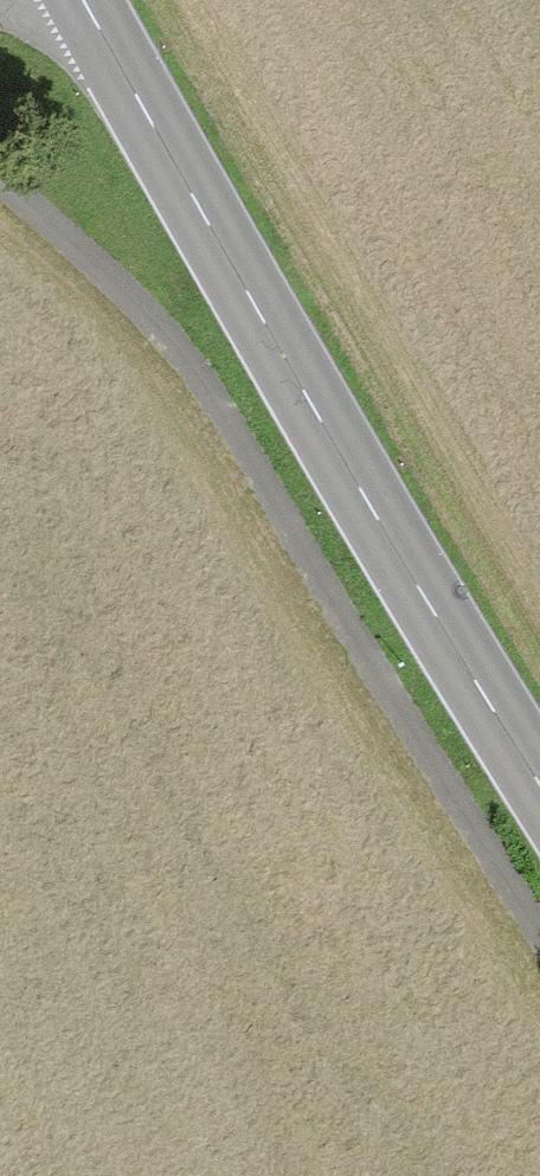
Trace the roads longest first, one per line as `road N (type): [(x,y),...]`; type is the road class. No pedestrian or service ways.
road 1 (track): [(0,174),(211,378),(539,897)]
road 2 (secondary): [(87,0),(539,770)]

